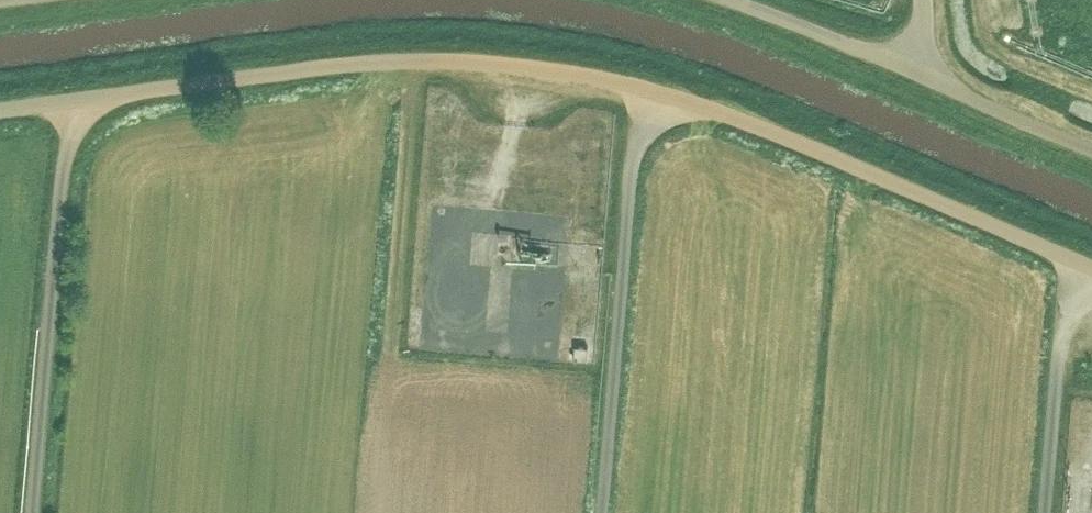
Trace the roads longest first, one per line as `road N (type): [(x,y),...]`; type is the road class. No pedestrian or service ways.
road 1 (track): [(641,83),(606,512)]
road 2 (unclassified): [(736,0),(1091,149)]
road 3 (track): [(1069,254),(1047,512)]

